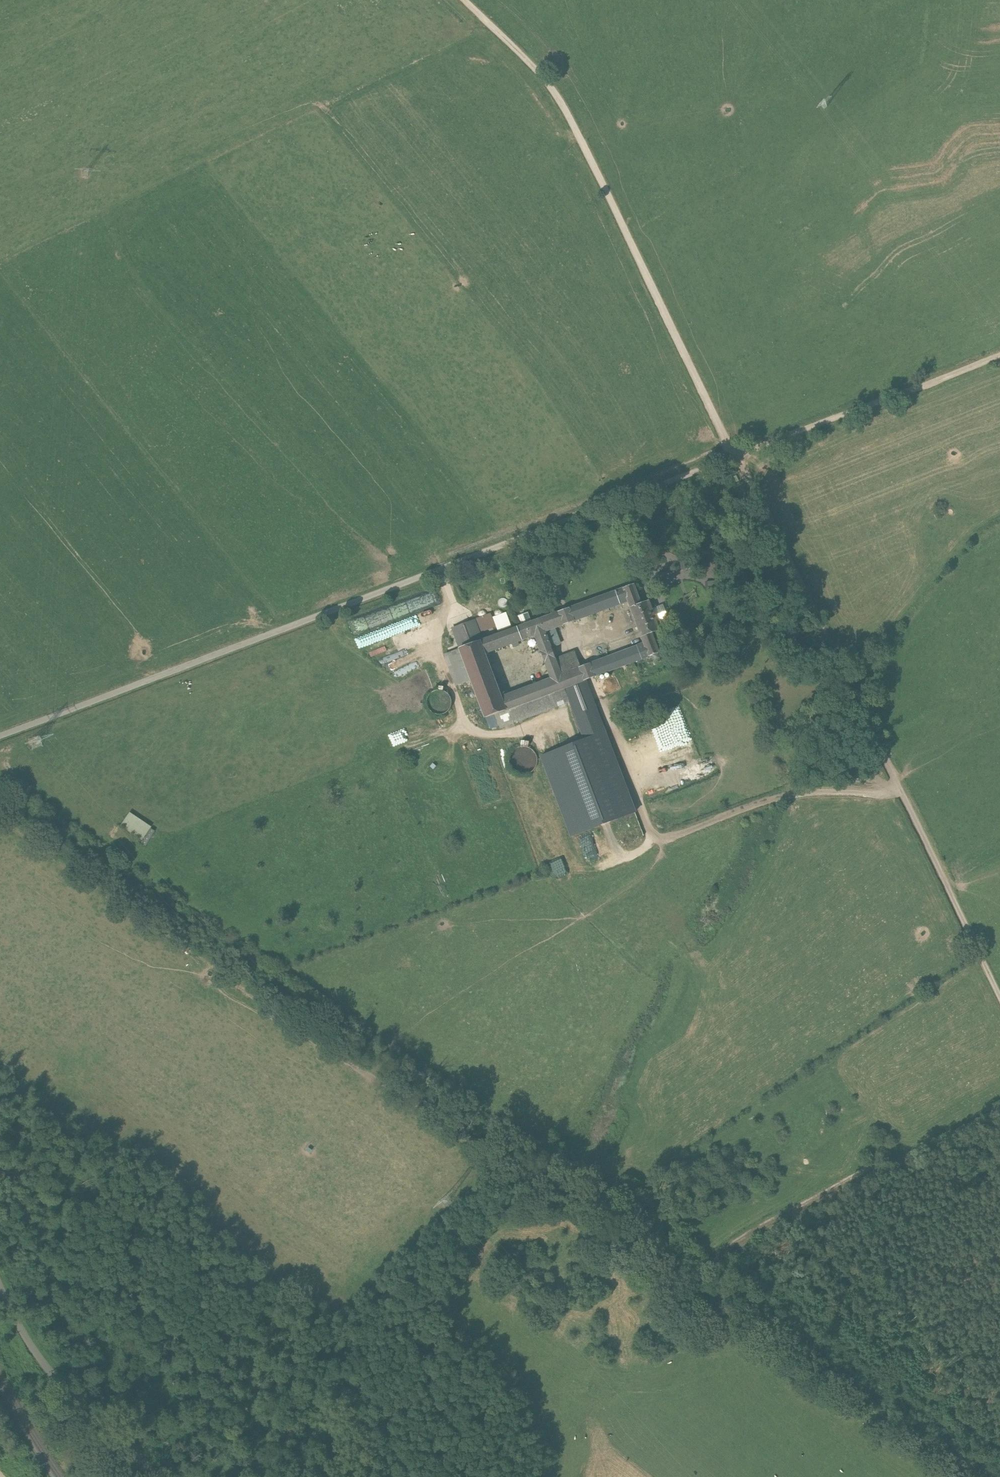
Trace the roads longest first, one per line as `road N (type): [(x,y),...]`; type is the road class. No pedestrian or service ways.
road 1 (unclassified): [(0,735),(736,455)]
road 2 (track): [(736,455),(999,995)]
road 3 (track): [(464,0),(558,97),(736,455)]
road 4 (track): [(711,1261),(759,1227),(999,1107)]
road 5 (track): [(736,455),(999,355)]
road 6 (unclassified): [(0,1272),(66,1393),(157,1476)]

